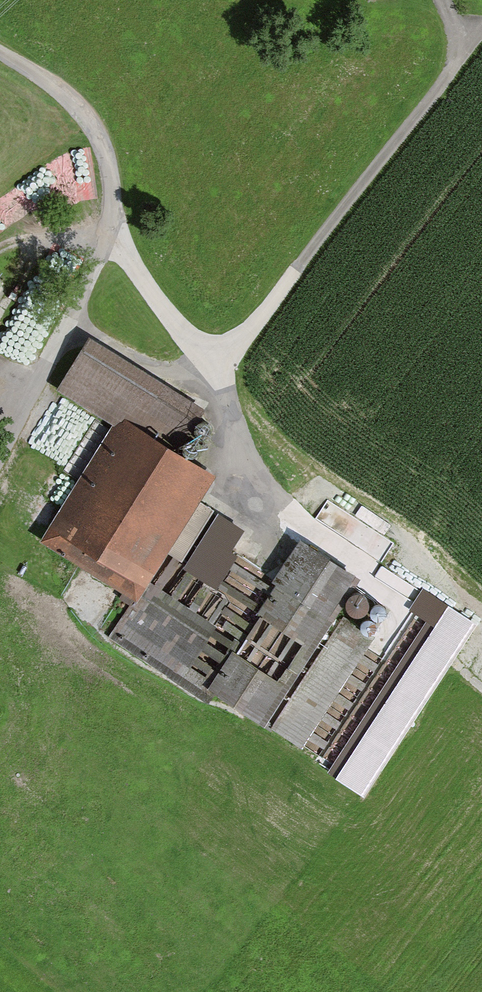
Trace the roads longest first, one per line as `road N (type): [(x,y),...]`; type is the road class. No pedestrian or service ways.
road 1 (track): [(0,51),(70,96),(109,157),(114,224),(0,457)]
road 2 (track): [(211,363),(267,310),(444,82),(456,42),(444,0)]
road 3 (track): [(114,224),(146,284),(211,363),(244,461),(283,515)]

